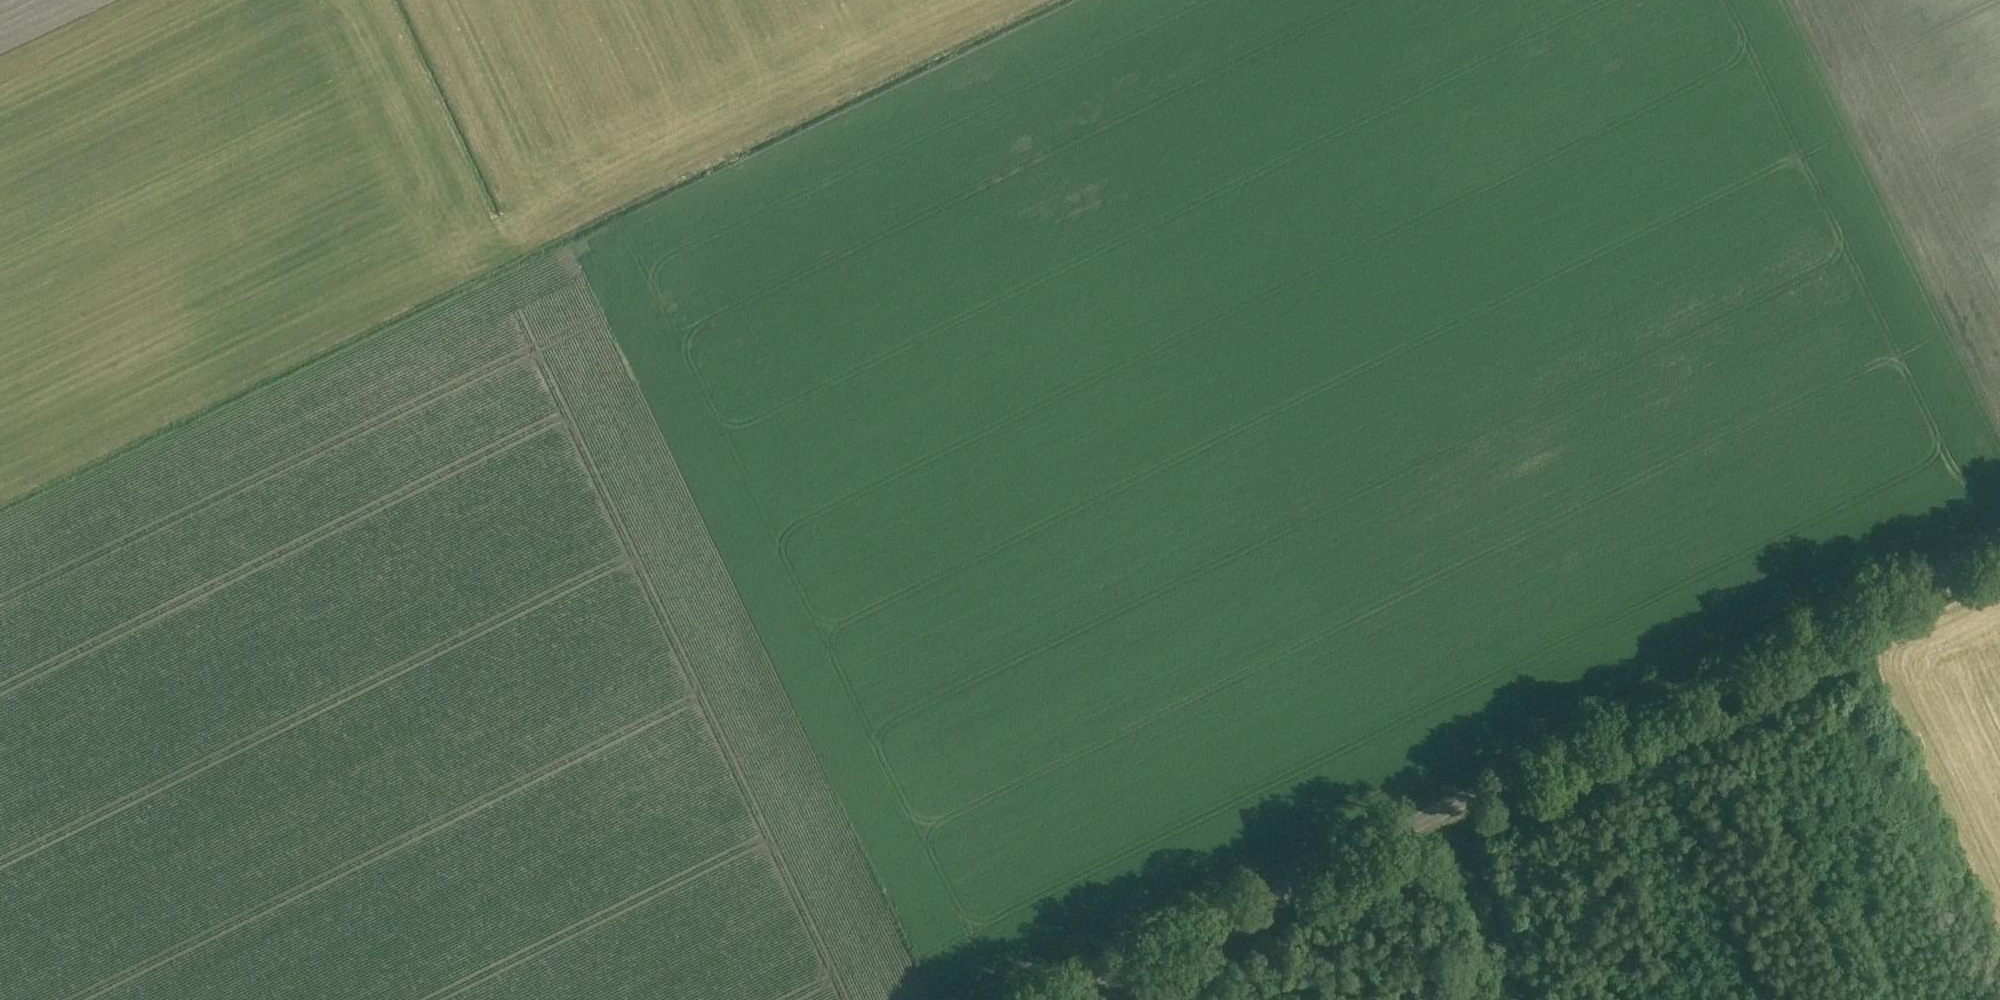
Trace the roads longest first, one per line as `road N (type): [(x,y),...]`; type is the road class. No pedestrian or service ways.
road 1 (unclassified): [(1052,999),(1999,540)]
road 2 (track): [(1449,807),(1496,888),(1506,933),(1521,952),(1640,999)]

